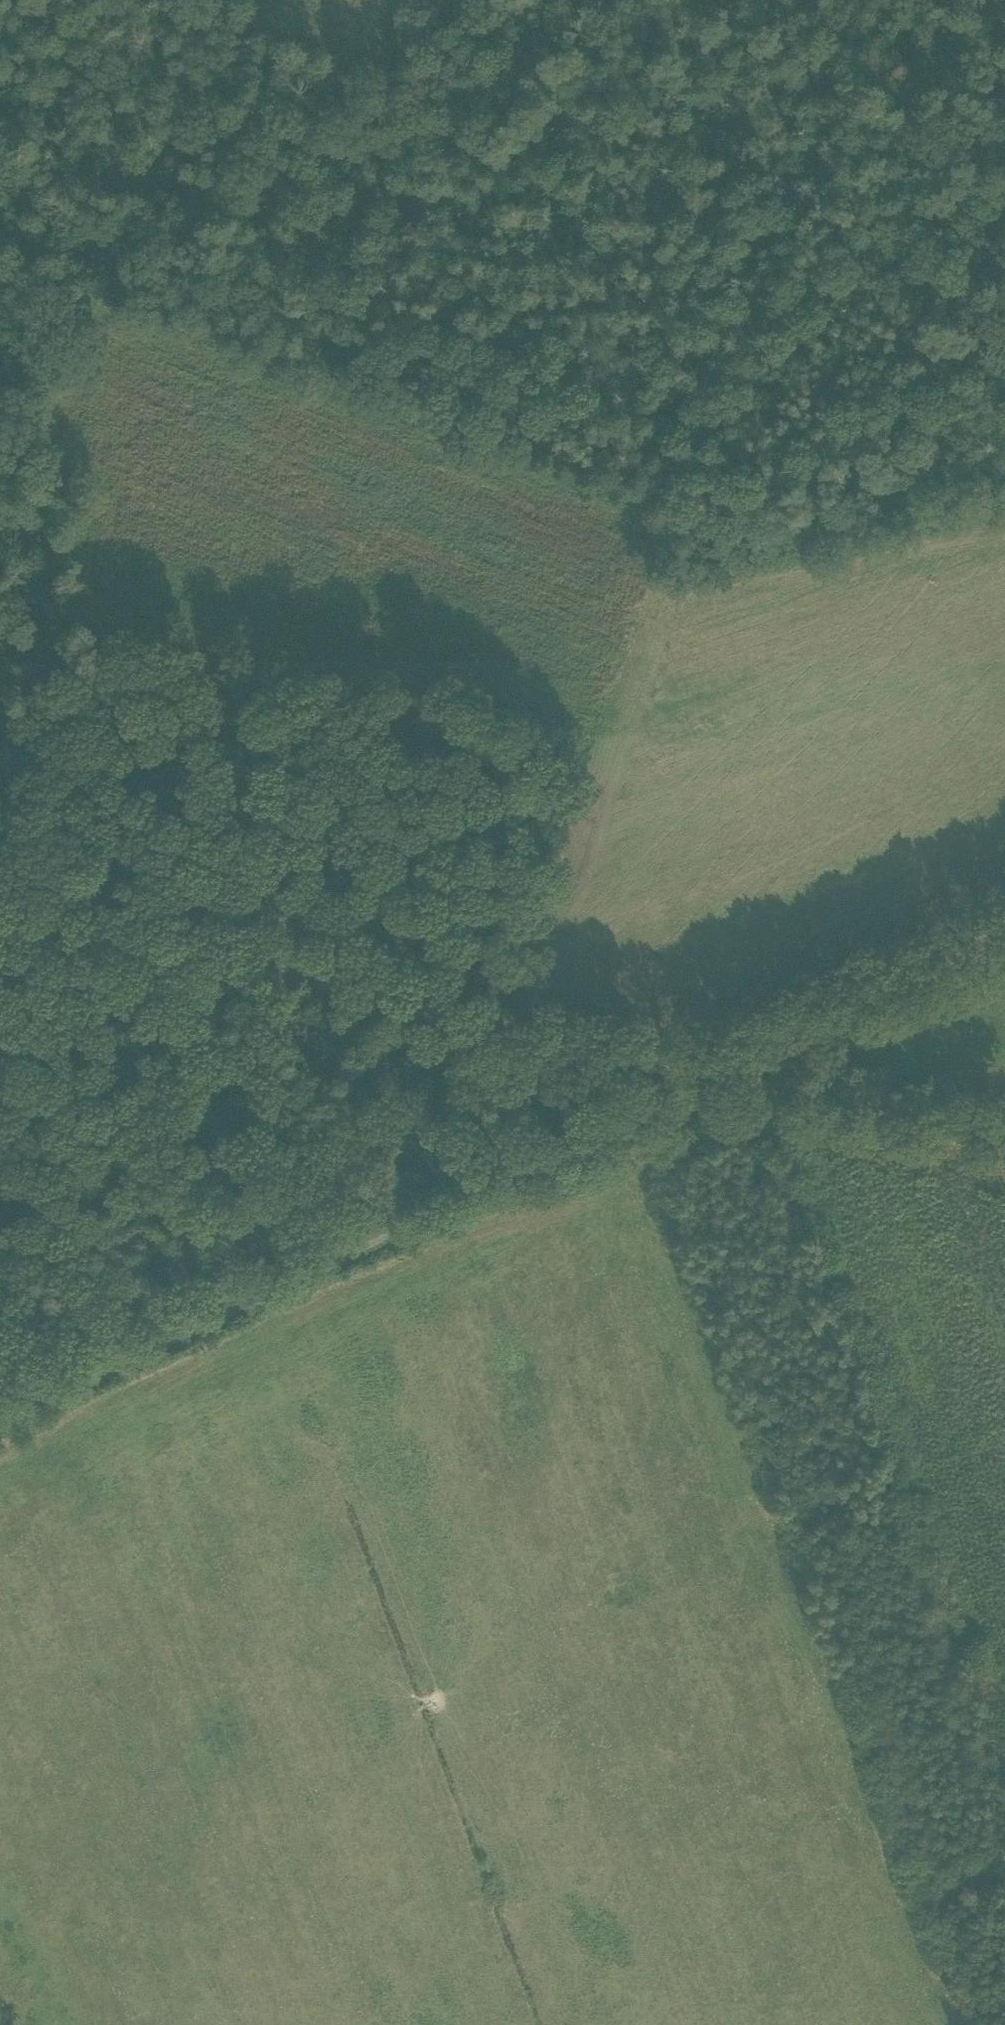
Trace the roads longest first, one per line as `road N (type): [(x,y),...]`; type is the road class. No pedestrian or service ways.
road 1 (track): [(728,1078),(563,1057),(43,932)]
road 2 (unclassified): [(728,1078),(1004,934)]
road 3 (track): [(1004,1134),(728,1078)]

